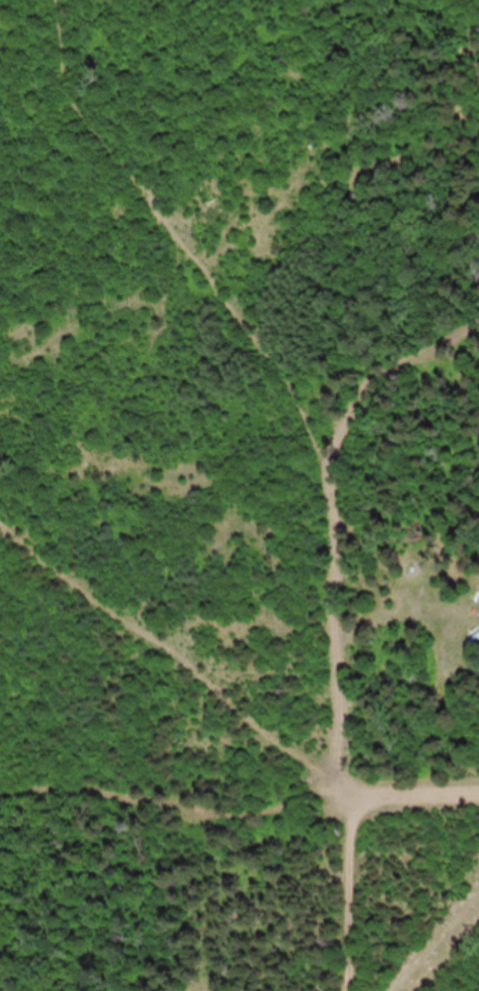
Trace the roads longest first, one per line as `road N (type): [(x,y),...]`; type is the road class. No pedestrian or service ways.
road 1 (residential): [(347,990),(347,796),(478,794)]
road 2 (residential): [(347,796),(478,794)]

